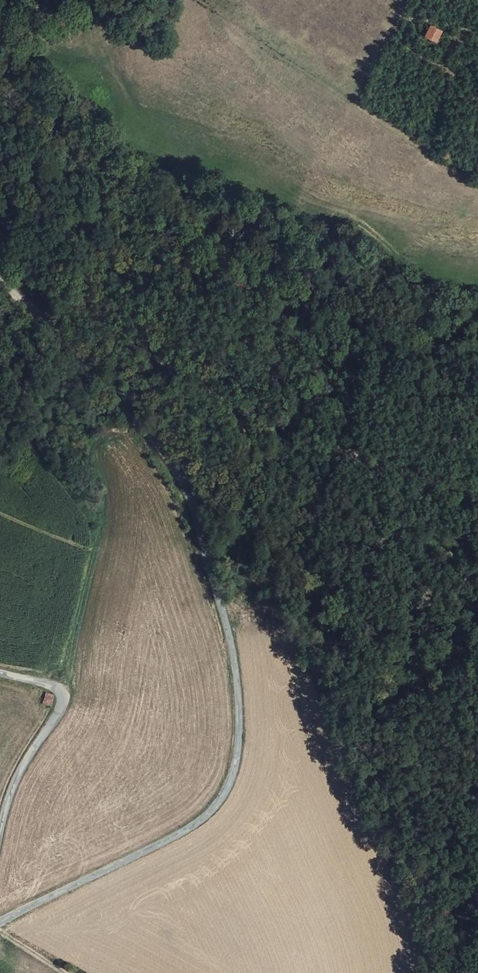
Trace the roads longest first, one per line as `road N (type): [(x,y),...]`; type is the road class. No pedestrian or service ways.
road 1 (unclassified): [(56,330),(153,431),(199,527),(231,638),(239,739),(233,776),(217,806),(193,827),(0,921)]
road 2 (track): [(0,240),(177,373),(297,438),(477,505)]
road 3 (unclassified): [(0,845),(11,796),(63,700),(59,691),(0,676)]

